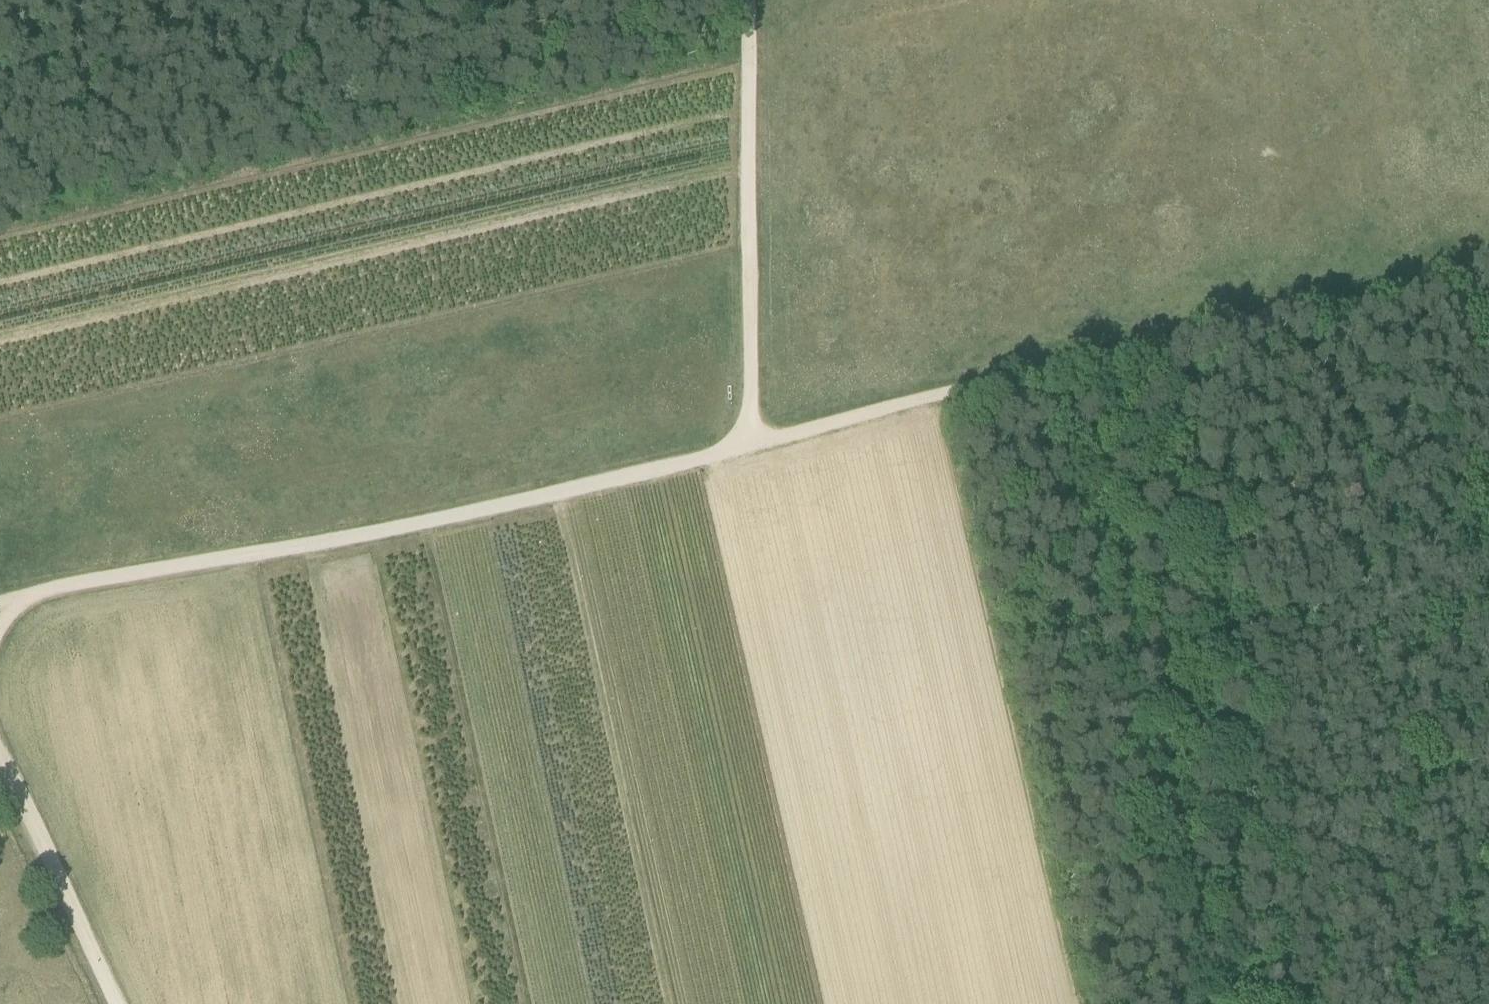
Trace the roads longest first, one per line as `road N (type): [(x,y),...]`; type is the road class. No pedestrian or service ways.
road 1 (track): [(752,447),(346,540),(61,587),(0,614)]
road 2 (track): [(1488,281),(941,396),(752,447)]
road 3 (track): [(751,0),(752,447)]
road 4 (track): [(115,1003),(0,766)]

